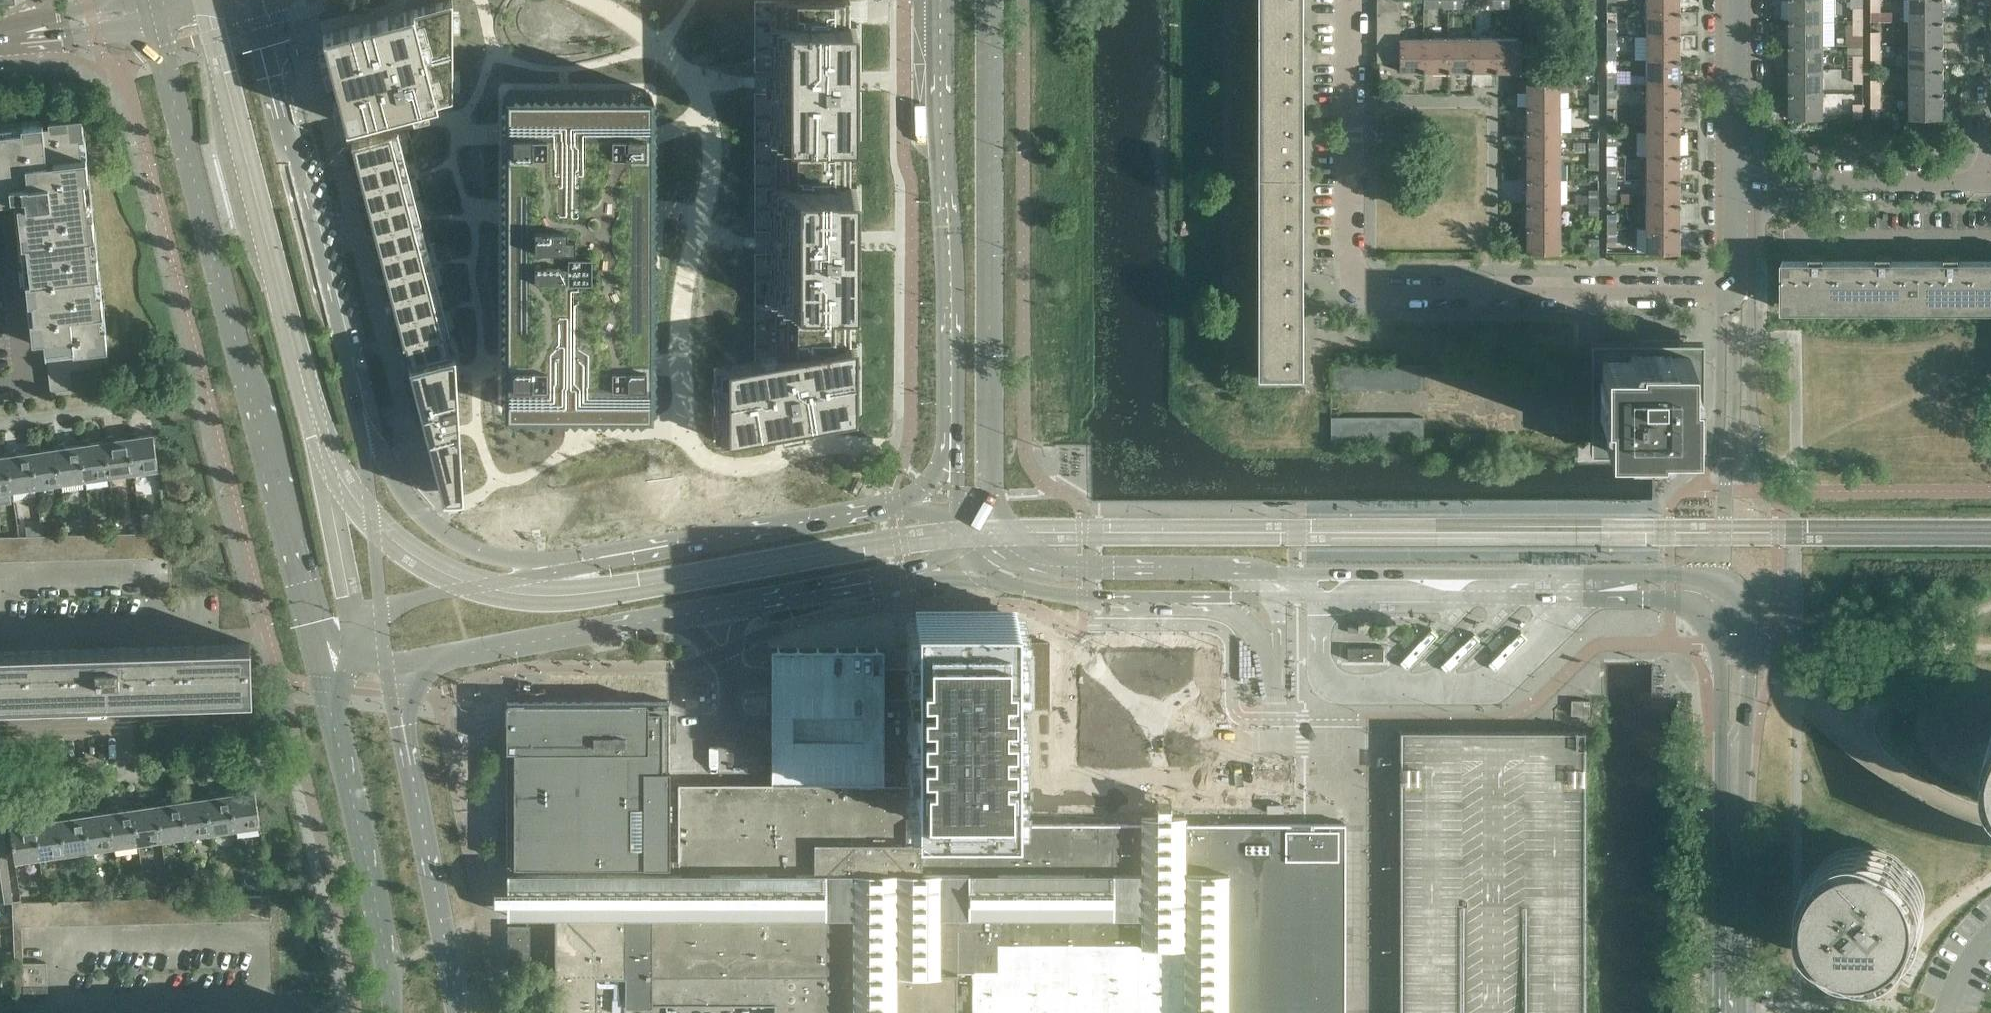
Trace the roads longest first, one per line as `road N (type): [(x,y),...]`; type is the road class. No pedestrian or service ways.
road 1 (tertiary): [(1709,578),(1058,566),(1016,554),(991,532)]
road 2 (secondary): [(155,22),(323,671)]
road 3 (residential): [(1735,298),(1387,292),(1362,282),(1351,249),(1348,0)]
road 4 (secondary): [(991,532),(991,0)]
road 5 (tertiary): [(1214,601),(1655,596),(1701,612)]
road 6 (residential): [(685,427),(681,307),(715,149),(703,98),(684,65),(587,0)]
road 7 (secondary): [(940,0),(949,471)]
road 8 (secondary): [(360,412),(255,0)]
road 9 (secondary): [(675,545),(538,560),(458,543),(401,492),(360,412)]
road 10 (secondary): [(458,1012),(445,918),(386,669)]
road 11 (secondary): [(323,671),(397,1012)]
road 12 (secondary): [(386,669),(715,610)]
road 13 (residential): [(62,1006),(60,942),(261,937),(264,1004)]
road 14 (secondary): [(675,545),(382,609)]
road 15 (unclassified): [(1709,578),(1734,419),(1735,298)]
road 16 (secondary): [(908,502),(675,545)]
road 17 (residential): [(1990,231),(1811,236),(1804,181)]
road 18 (tertiary): [(1735,791),(1746,754),(1746,615),(1709,578)]
road 19 (tertiary): [(1728,1012),(1735,791)]
road 20 (tertiary): [(997,580),(1100,599),(1214,601)]
road 21 (secondary): [(715,610),(922,573)]
road 22 (residential): [(0,630),(210,625)]
road 23 (residential): [(264,1004),(62,1006)]
road 24 (secondary): [(382,609),(360,412)]
road 25 (tertiary): [(1701,612),(1719,643),(1721,750),(1735,791)]
road 26 (residential): [(1989,177),(1804,181)]
road 27 (residential): [(0,233),(6,233),(24,381),(0,383)]
road 28 (residential): [(1733,179),(1735,0)]
road 29 (residential): [(1989,177),(1988,0)]
road 30 (unclassified): [(898,736),(747,734)]
road 31 (unclassified): [(1214,601),(1253,626),(1275,660),(1275,711)]
road 32 (unclassified): [(21,31),(62,39),(155,22)]
road 33 (unclassified): [(747,734),(740,681),(715,610)]
road 34 (residential): [(685,427),(601,428),(567,445)]

